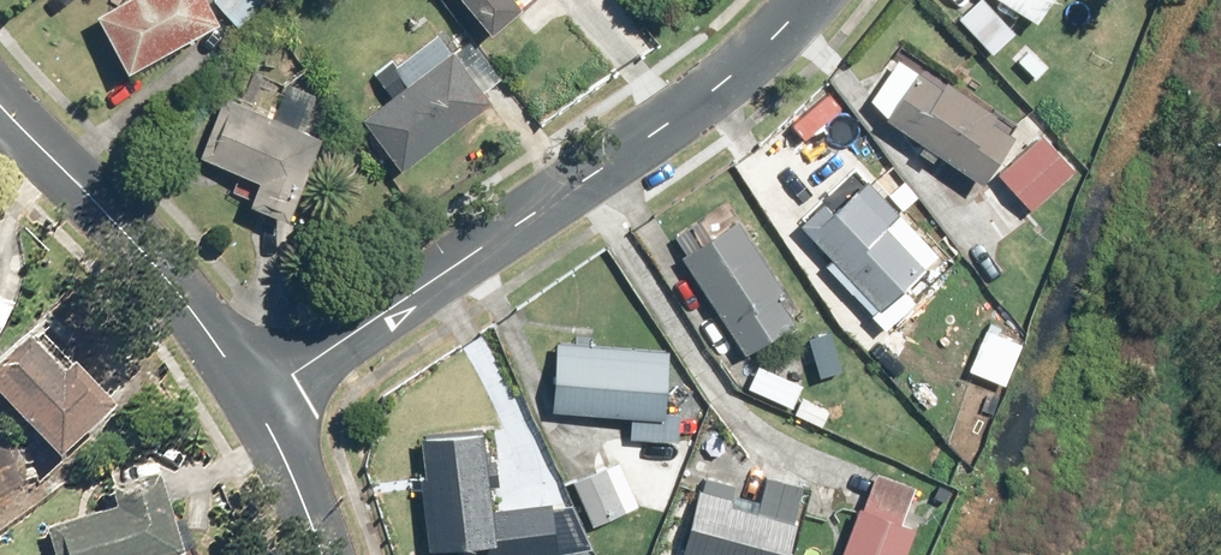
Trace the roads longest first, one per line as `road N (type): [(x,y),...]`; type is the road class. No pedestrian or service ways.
road 1 (residential): [(806,0),(709,94),(259,402)]
road 2 (residential): [(259,402),(0,101)]
road 3 (residential): [(322,554),(259,402)]

